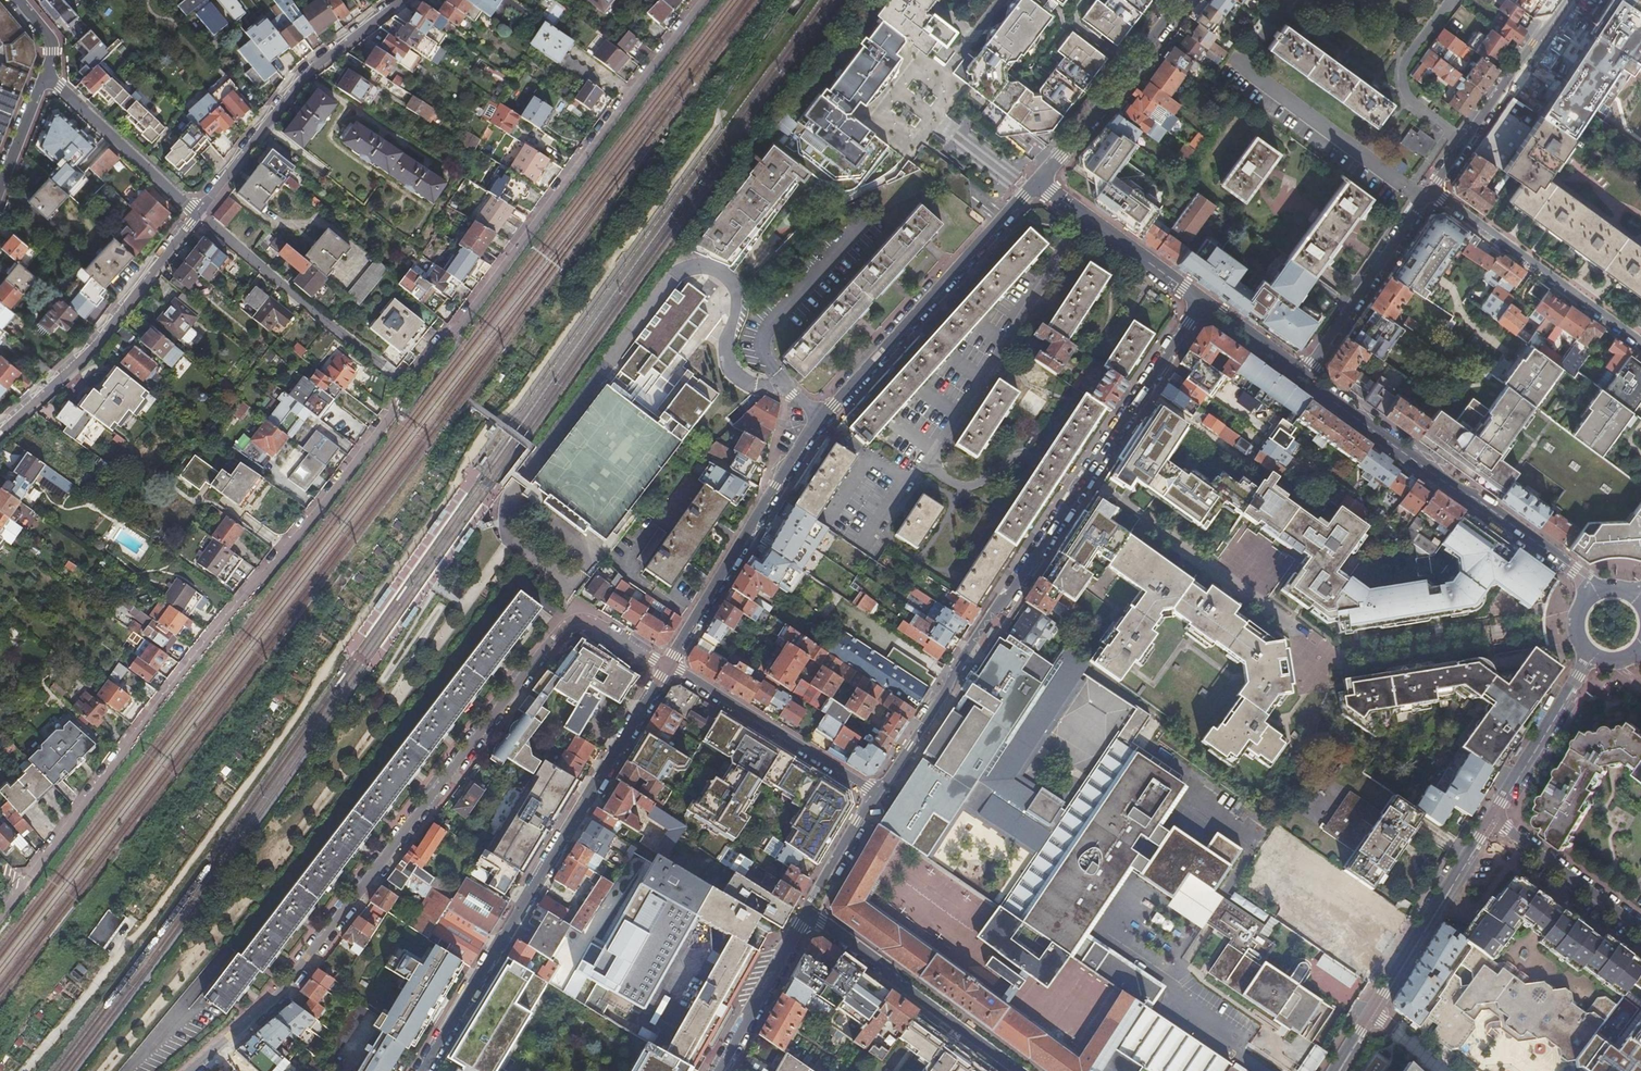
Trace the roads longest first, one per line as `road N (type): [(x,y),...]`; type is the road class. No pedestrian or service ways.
road 1 (residential): [(0,918),(430,355),(470,316),(703,0)]
road 2 (residential): [(1036,181),(811,426),(669,665)]
road 3 (residential): [(195,1070),(284,992),(555,638)]
road 4 (residential): [(669,665),(419,1070)]
road 5 (residential): [(1086,218),(943,435),(936,461),(941,476),(958,485),(1010,455),(1040,463)]
road 6 (residential): [(1302,375),(1600,596)]
road 7 (residential): [(877,793),(1079,488)]
road 8 (residential): [(0,431),(90,348),(196,211)]
road 9 (residential): [(196,211),(307,67),(397,0)]
road 10 (unclassified): [(806,912),(1016,1070)]
road 11 (residential): [(1431,189),(1640,343)]
road 12 (residential): [(669,665),(877,793)]
road 13 (residential): [(378,363),(196,211)]
road 14 (residential): [(1180,0),(1036,181)]
road 15 (residential): [(1431,189),(1561,0)]
road 16 (tertiary): [(1490,817),(1372,1011)]
road 17 (residential): [(1302,375),(1431,189)]
road 18 (residential): [(1079,488),(1201,302)]
road 19 (residential): [(196,211),(44,72)]
road 20 (tertiary): [(1592,647),(1490,817)]
road 21 (residential): [(1490,817),(1640,932)]
road 22 (residential): [(718,1070),(806,912)]
road 23 (residential): [(1086,218),(1201,302)]
road 24 (residential): [(806,912),(877,793)]
road 25 (residential): [(1201,302),(1302,375)]
road 26 (residential): [(44,72),(0,186)]

